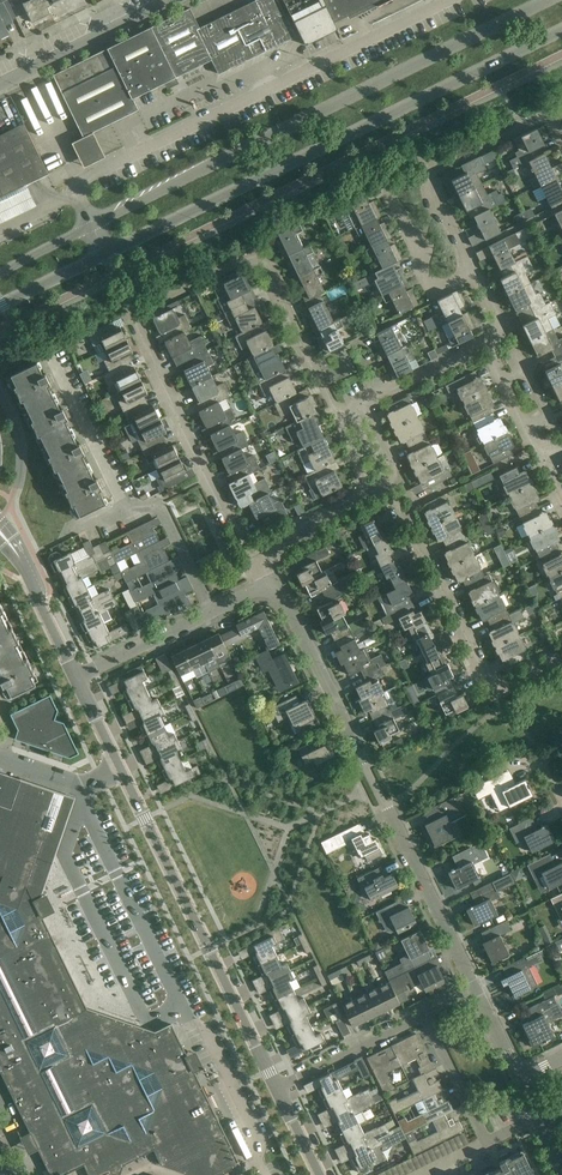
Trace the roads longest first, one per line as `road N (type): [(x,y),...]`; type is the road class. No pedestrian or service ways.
road 1 (residential): [(253,554),(131,318),(258,251),(336,416)]
road 2 (residential): [(519,1078),(269,581)]
road 3 (unclassified): [(319,1174),(76,677)]
road 4 (tertiary): [(548,0),(91,225)]
road 5 (tertiary): [(105,255),(561,31)]
road 6 (unclassified): [(0,218),(450,0)]
road 7 (residential): [(400,509),(493,687),(561,654)]
road 8 (residential): [(472,272),(423,175),(552,112),(561,134)]
road 9 (unclassified): [(0,86),(177,0)]
road 10 (residential): [(126,507),(52,360)]
road 11 (residential): [(472,272),(444,285),(431,281),(382,182)]
road 12 (residential): [(210,610),(158,501),(126,507)]
road 13 (unclassified): [(76,677),(9,542)]
road 14 (residential): [(76,677),(210,610)]
road 15 (residential): [(253,554),(372,490)]
road 16 (residential): [(540,455),(482,343)]

